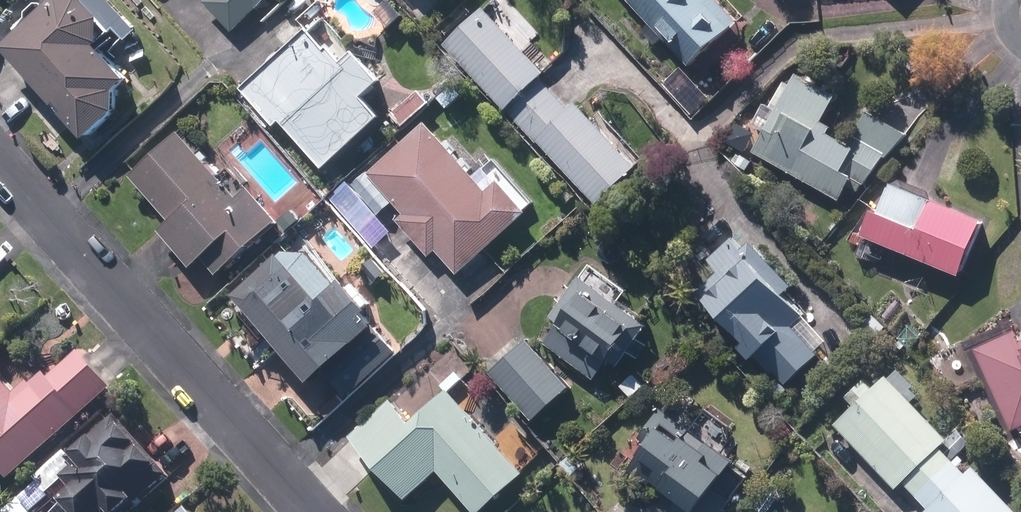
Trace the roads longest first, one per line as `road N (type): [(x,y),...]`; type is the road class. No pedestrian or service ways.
road 1 (residential): [(0,155),(319,511)]

